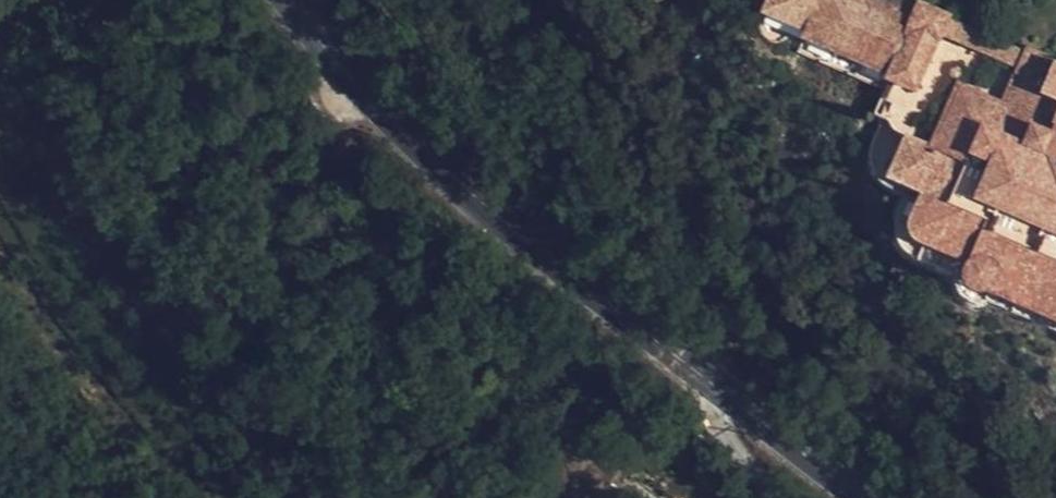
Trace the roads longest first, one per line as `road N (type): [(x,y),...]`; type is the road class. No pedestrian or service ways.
road 1 (secondary): [(286,0),(413,145),(856,497)]

